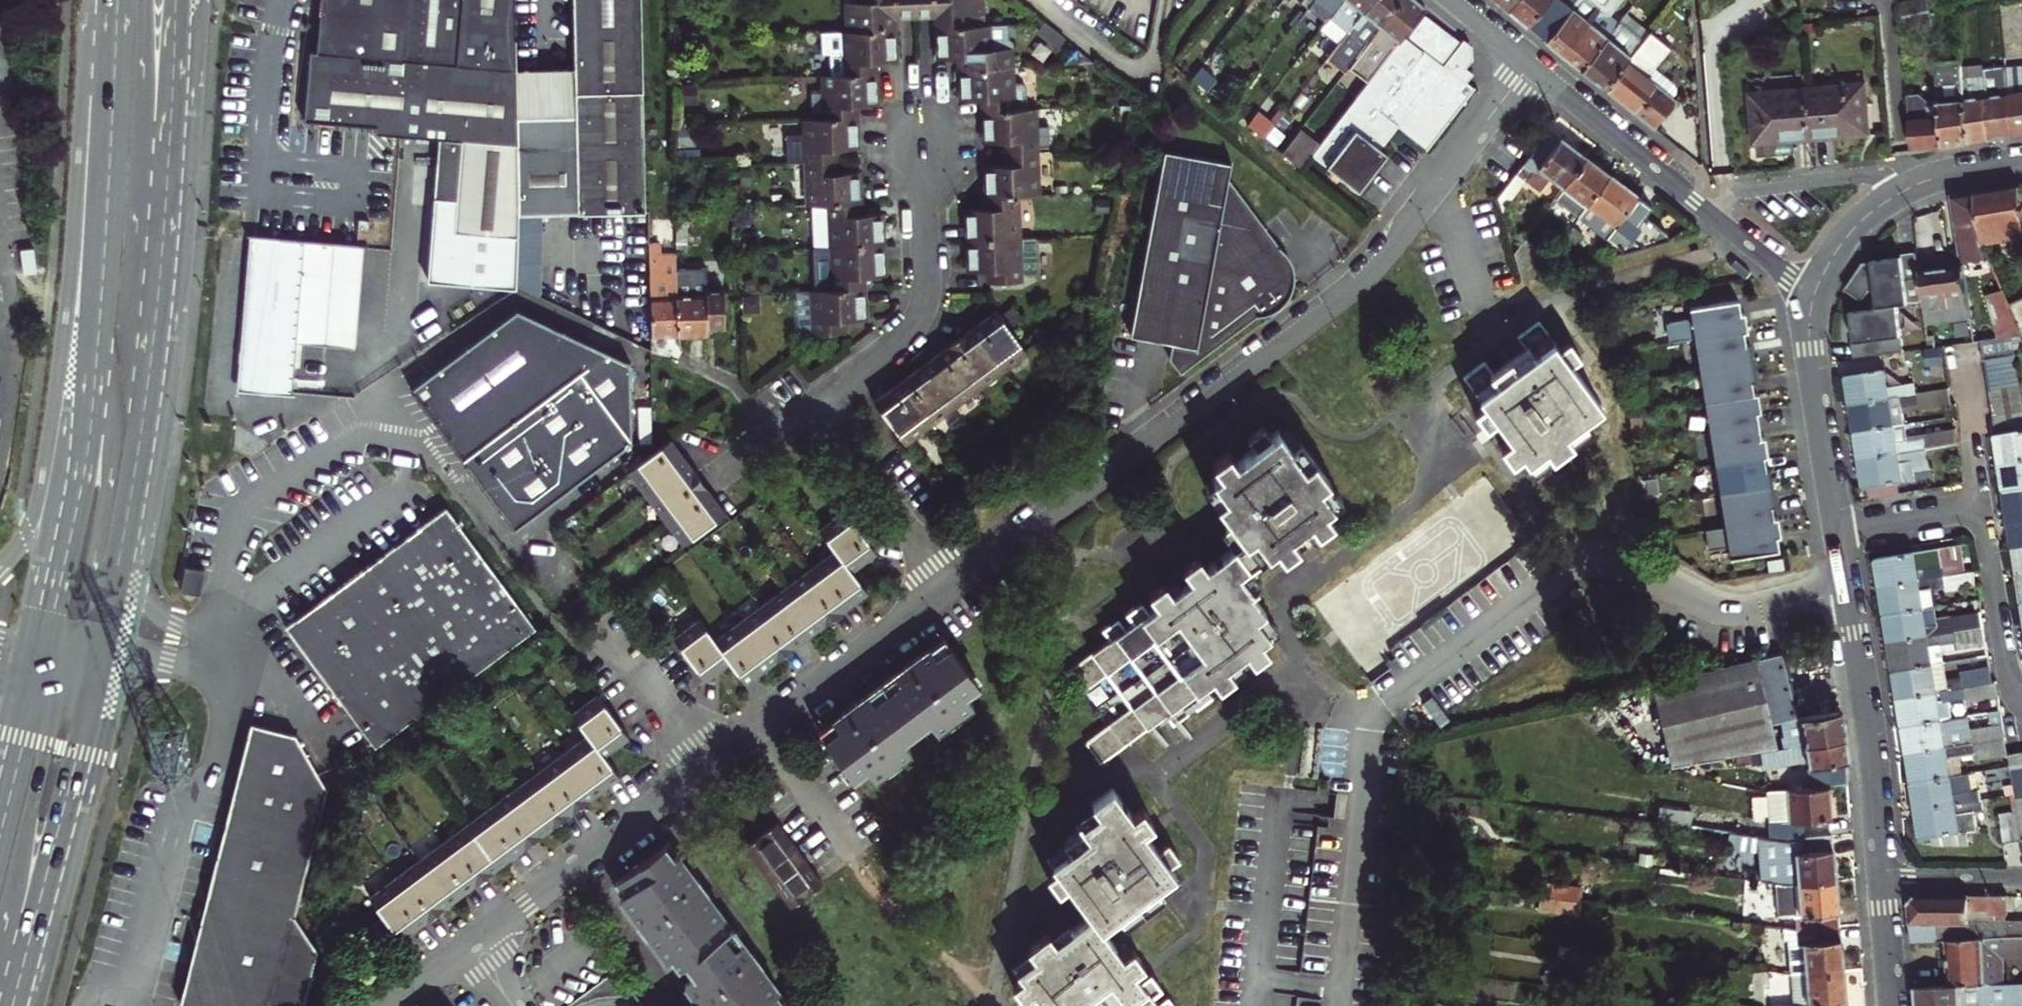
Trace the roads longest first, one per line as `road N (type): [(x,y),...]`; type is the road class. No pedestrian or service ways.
road 1 (residential): [(1847,594),(1726,614),(1614,565),(1581,564),(1382,703),(1368,725),(1338,1005)]
road 2 (residential): [(1525,66),(1360,282),(952,583)]
road 3 (residential): [(952,583),(466,943)]
road 4 (primary): [(116,0),(95,316),(72,480)]
road 5 (primary): [(143,425),(178,0)]
road 6 (primary): [(143,425),(132,312),(147,0)]
road 7 (residential): [(1525,66),(1814,299)]
road 8 (primary): [(20,1005),(106,669)]
road 9 (residential): [(819,406),(907,336),(920,315),(927,265),(920,142)]
road 10 (residential): [(1847,594),(1880,875)]
road 11 (primary): [(0,949),(56,682)]
road 12 (residential): [(2021,164),(1934,179),(1888,200),(1846,238),(1814,299)]
road 13 (primary): [(106,669),(143,425)]
road 14 (residential): [(1814,299),(1809,344),(1836,530)]
road 15 (residential): [(952,583),(819,406)]
road 16 (residential): [(2021,702),(2010,676),(1982,508)]
road 17 (primary): [(72,480),(37,647)]
road 18 (residential): [(1982,508),(1959,357)]
road 19 (residential): [(1982,508),(1836,530)]
road 20 (residential): [(1880,875),(2021,879)]
road 21 (residential): [(1880,875),(1891,1005)]

